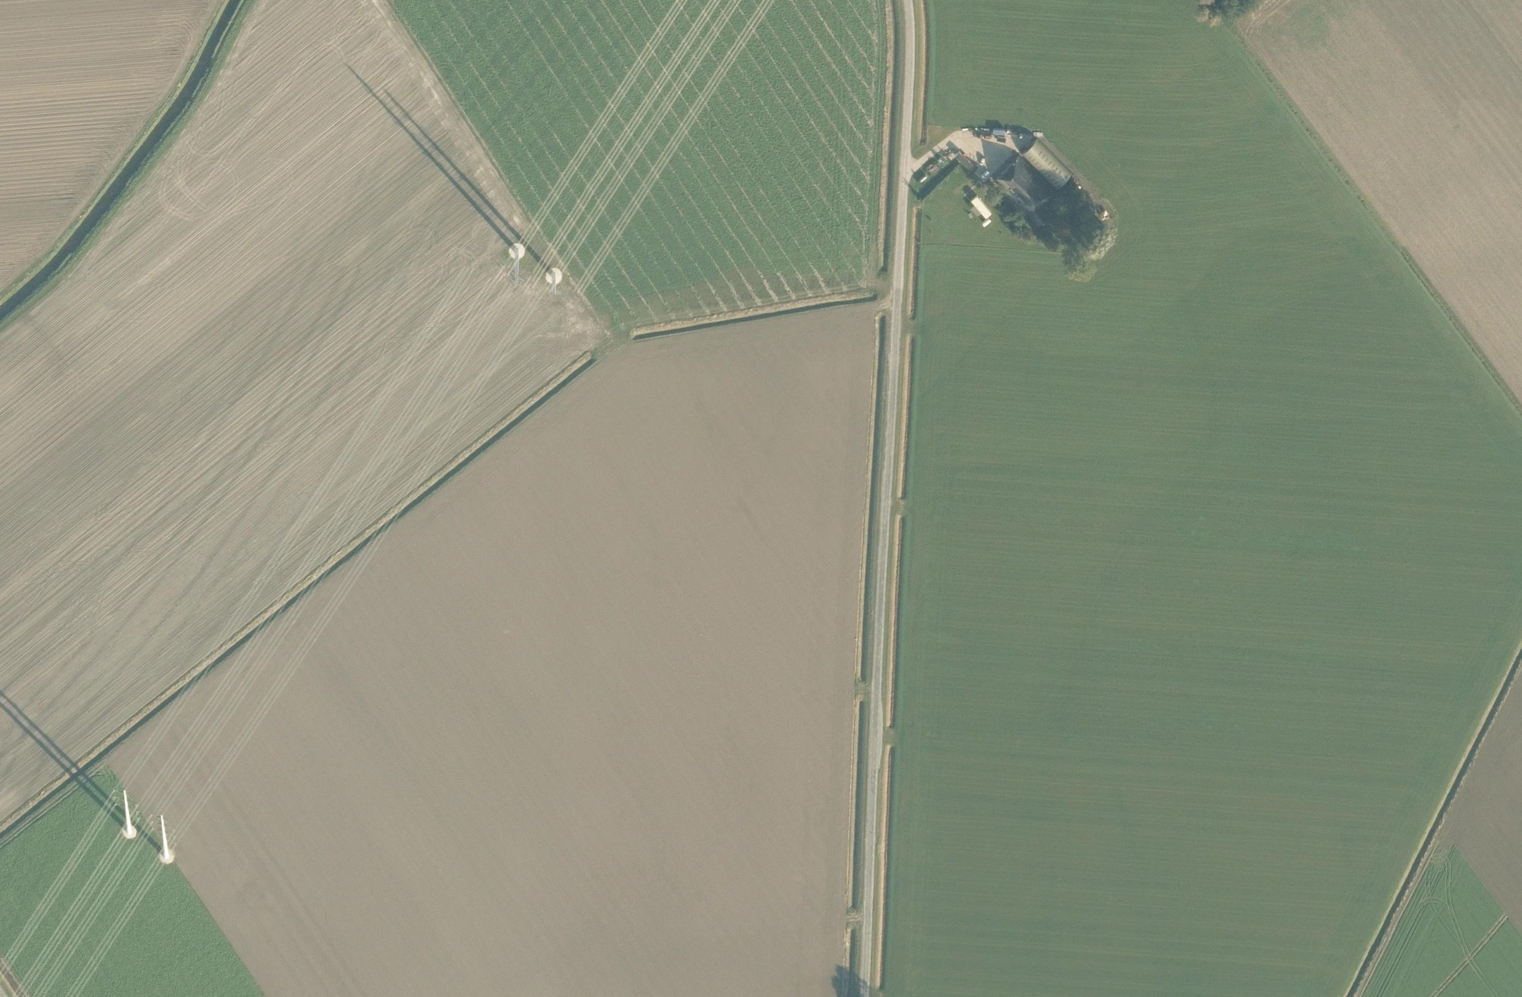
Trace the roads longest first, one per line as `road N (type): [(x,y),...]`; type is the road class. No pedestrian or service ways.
road 1 (tertiary): [(863,996),(907,0)]

